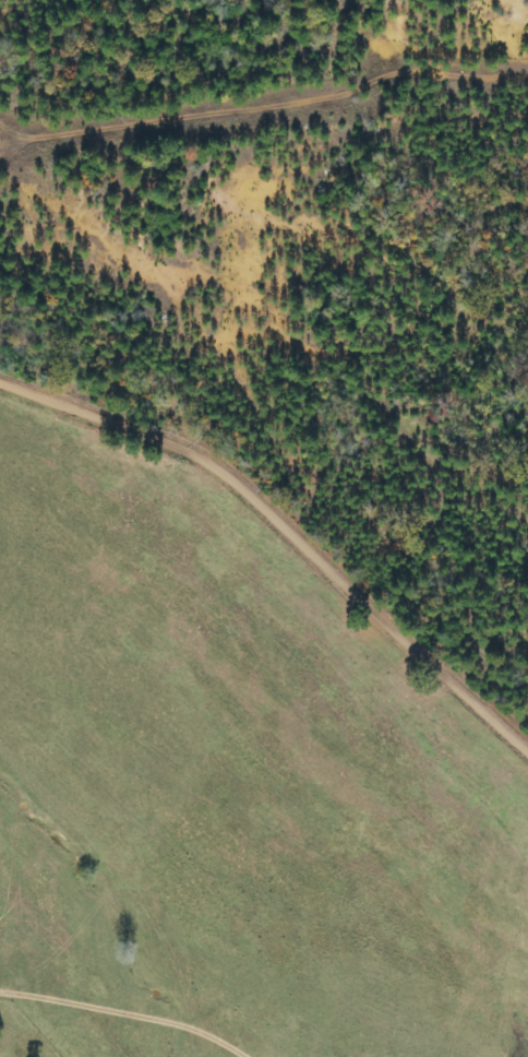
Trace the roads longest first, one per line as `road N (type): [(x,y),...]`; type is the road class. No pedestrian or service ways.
road 1 (residential): [(527,743),(230,477),(185,450),(0,386)]

